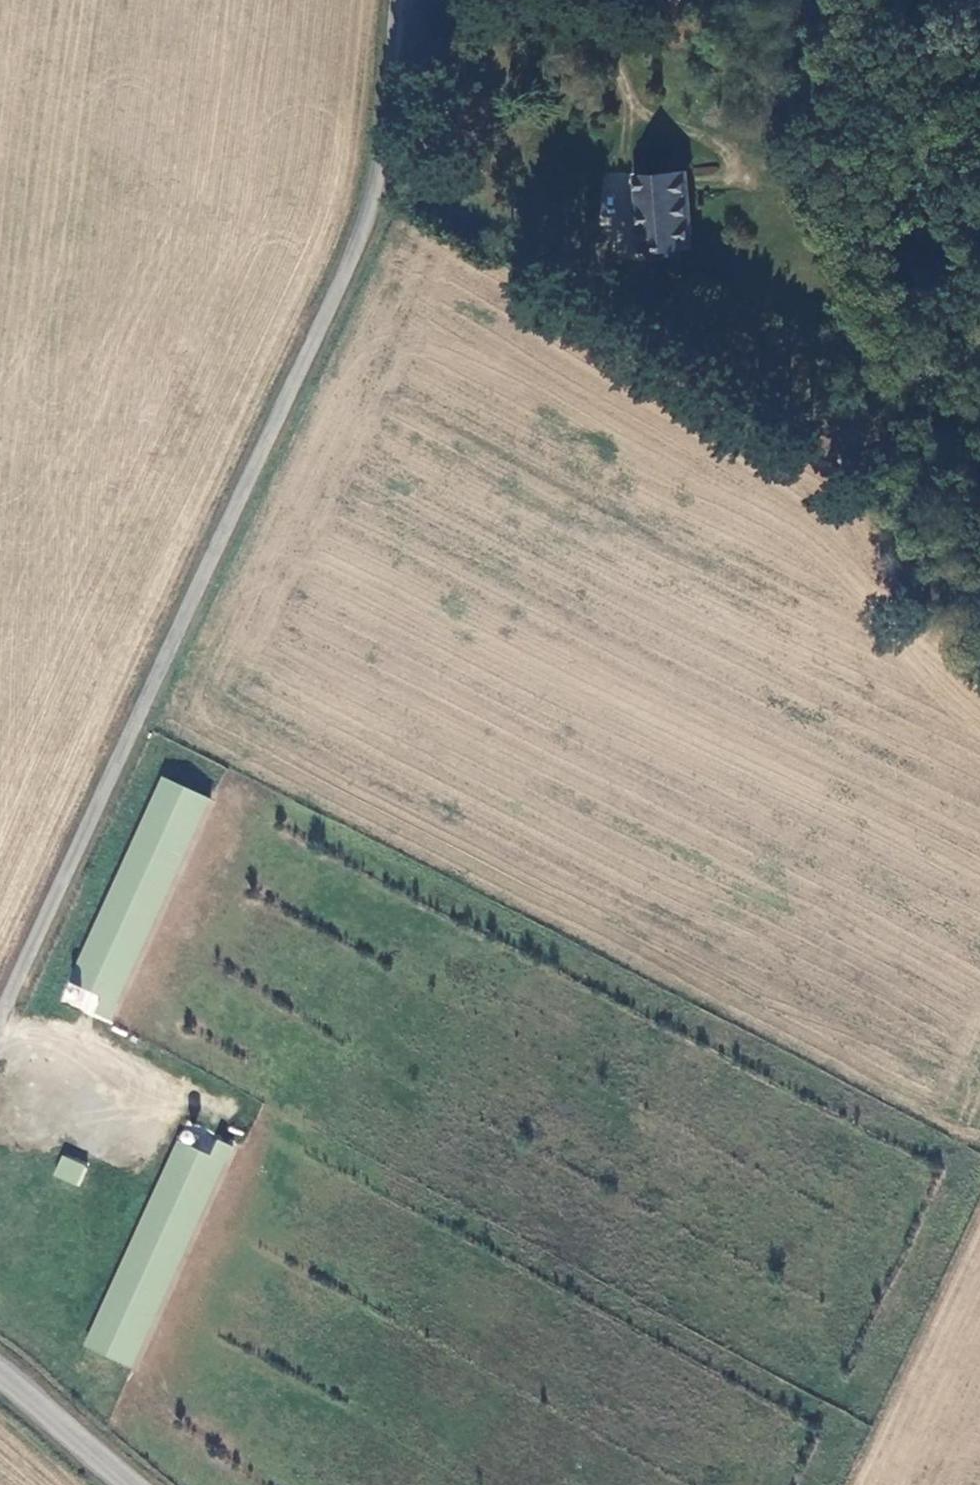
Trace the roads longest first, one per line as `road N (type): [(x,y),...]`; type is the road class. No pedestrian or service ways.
road 1 (unclassified): [(403,0),(385,209),(0,1016)]
road 2 (tertiary): [(129,1484),(0,1376)]

